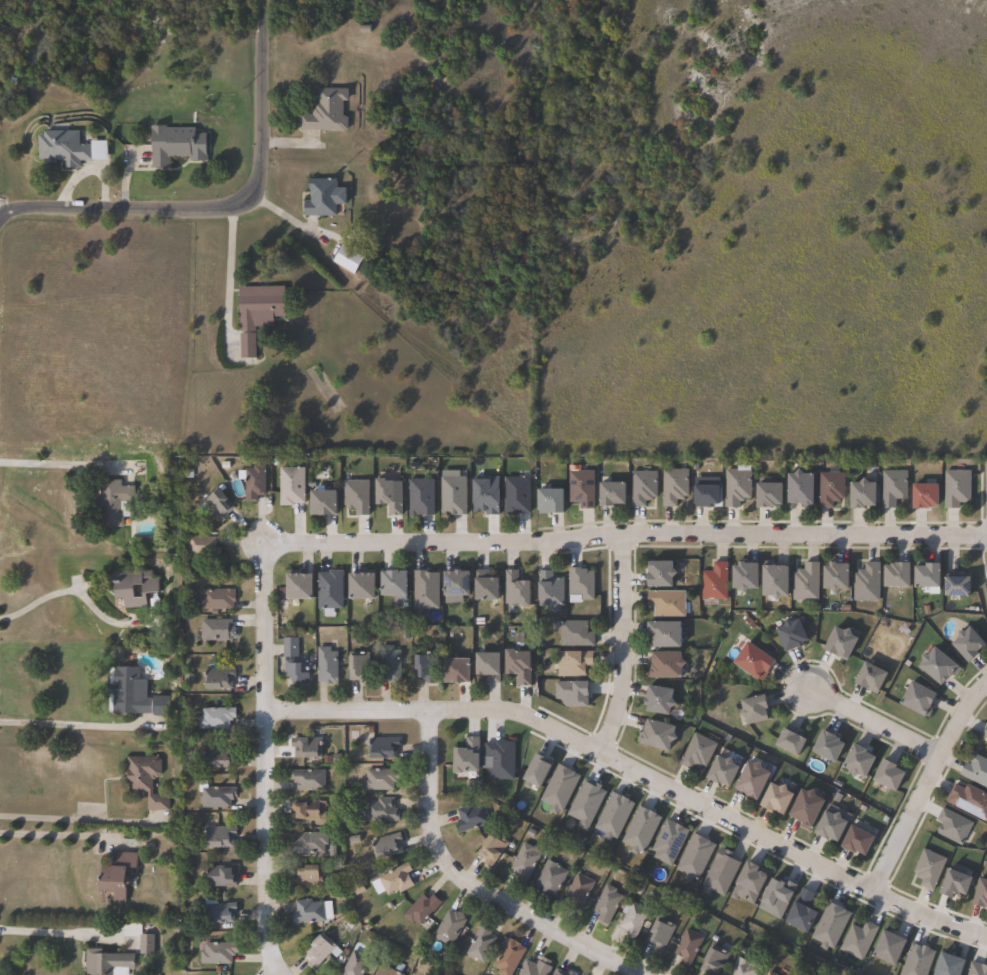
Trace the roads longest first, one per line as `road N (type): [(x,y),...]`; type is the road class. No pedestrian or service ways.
road 1 (residential): [(986,535),(260,542),(267,956),(275,974)]
road 2 (residential): [(262,711),(514,711),(904,909),(986,938)]
road 3 (residential): [(0,222),(23,208),(259,203),(264,0)]
road 4 (residential): [(425,710),(428,824),(442,863),(483,895),(644,974)]
road 5 (residential): [(869,889),(968,697),(986,677)]
road 6 (residential): [(619,533),(618,687),(596,750)]
road 7 (residential): [(804,691),(936,756)]

